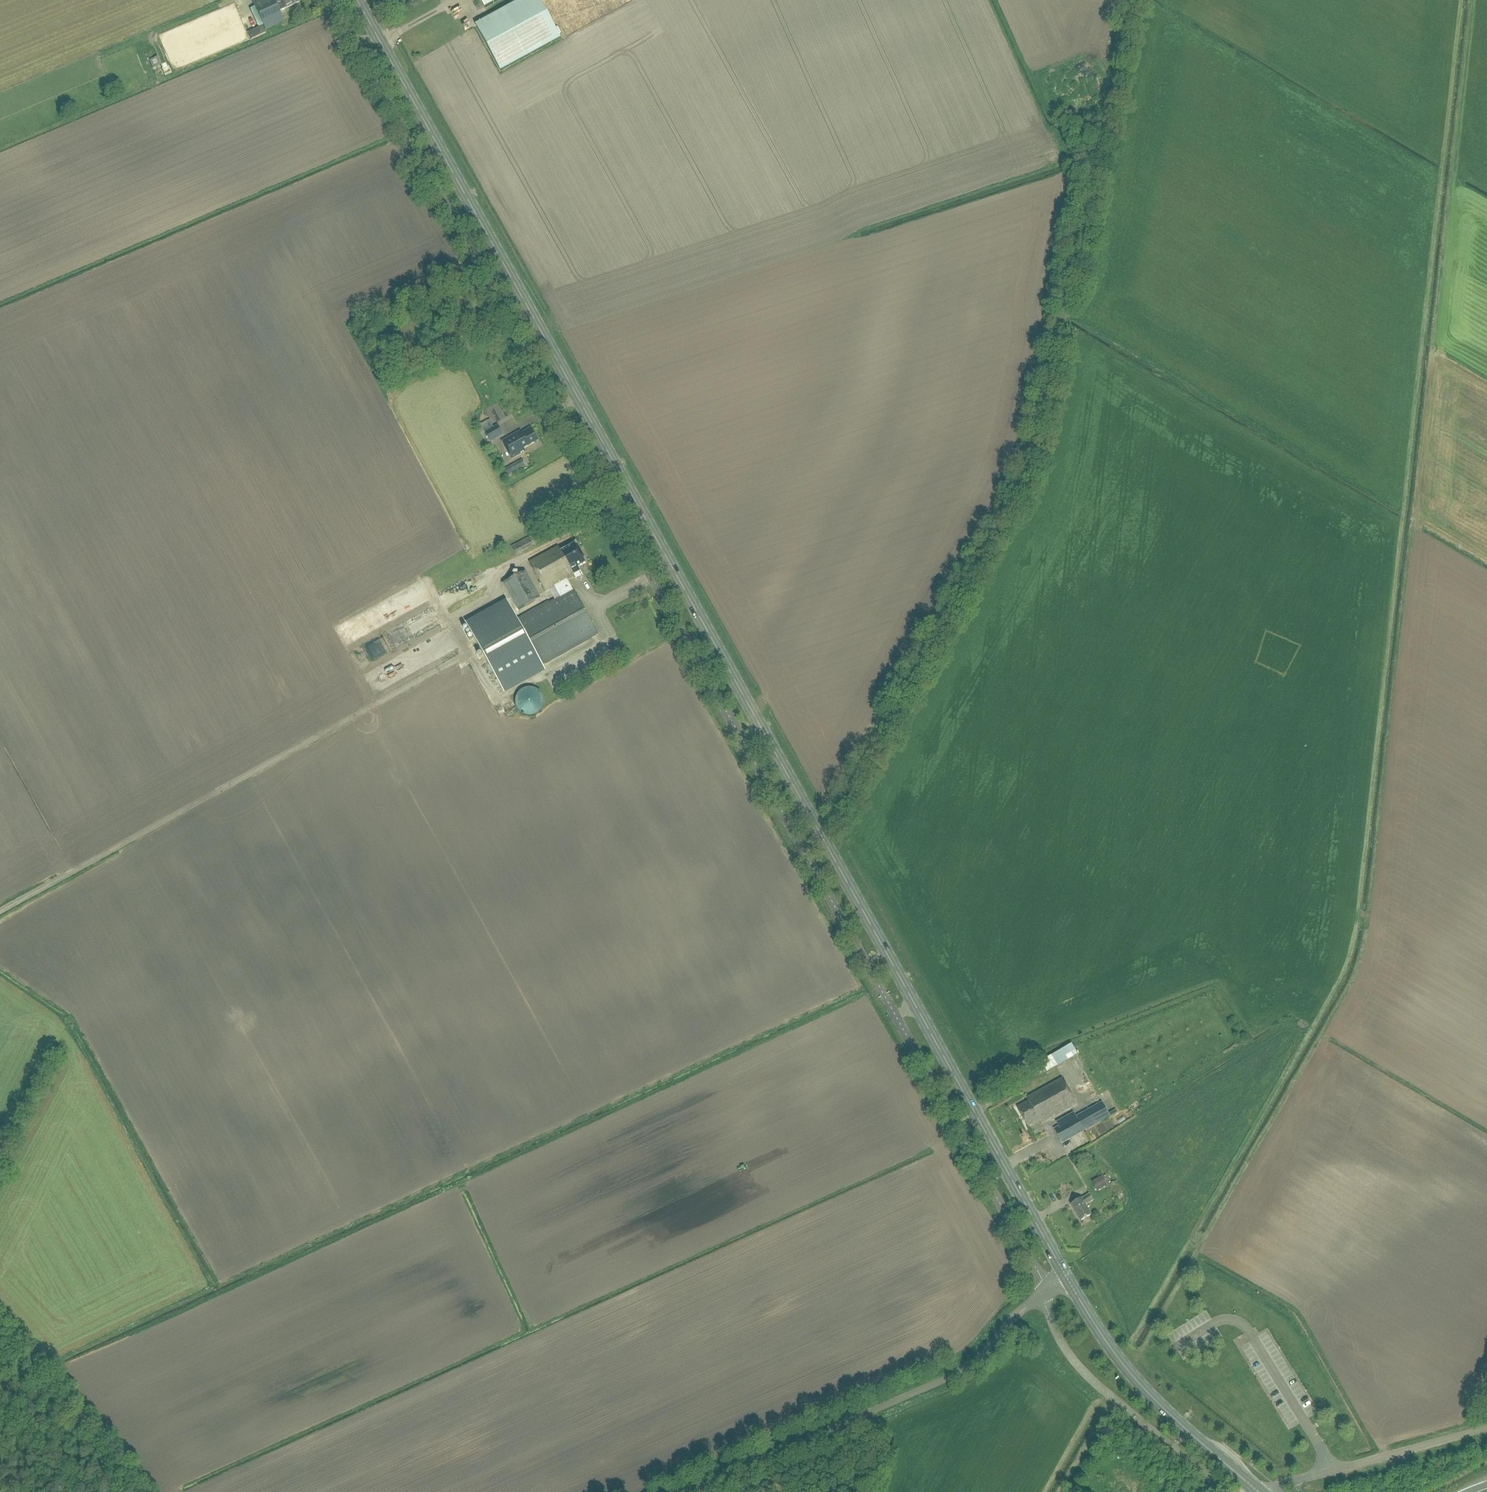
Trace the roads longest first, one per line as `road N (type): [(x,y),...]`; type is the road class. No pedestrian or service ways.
road 1 (secondary): [(1067,1278),(356,0)]
road 2 (track): [(821,833),(1022,480),(1134,0)]
road 3 (track): [(466,652),(0,913)]
road 4 (unclassified): [(1043,1294),(958,1373),(688,1491)]
road 5 (unclassified): [(885,997),(1043,1294)]
road 6 (secondary): [(1258,1491),(1148,1394),(1067,1278)]
road 7 (unclassified): [(1221,1491),(1087,1376),(1053,1327),(1043,1294)]
road 8 (unclassified): [(1268,1491),(1486,1428)]

